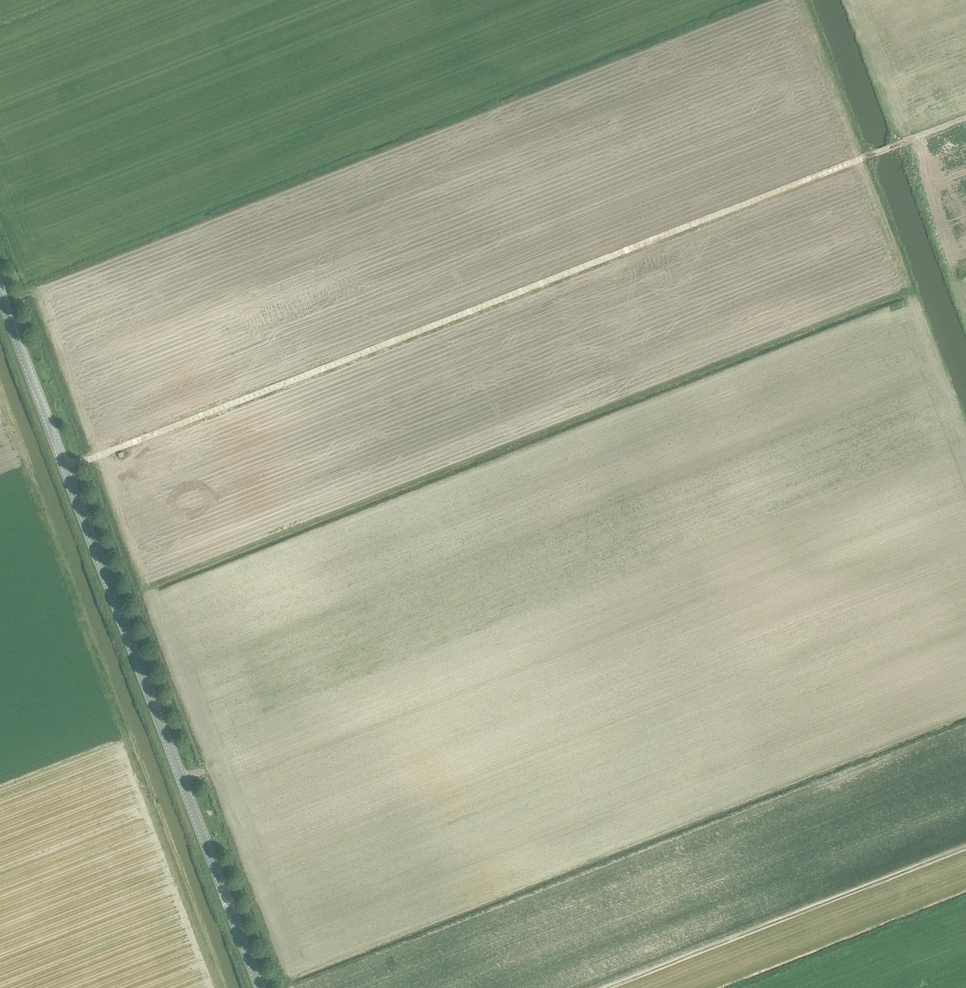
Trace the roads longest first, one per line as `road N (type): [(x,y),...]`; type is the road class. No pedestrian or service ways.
road 1 (track): [(66,470),(965,119)]
road 2 (tertiary): [(260,987),(0,294)]
road 3 (track): [(614,987),(965,850)]
road 4 (track): [(129,0),(0,49)]

